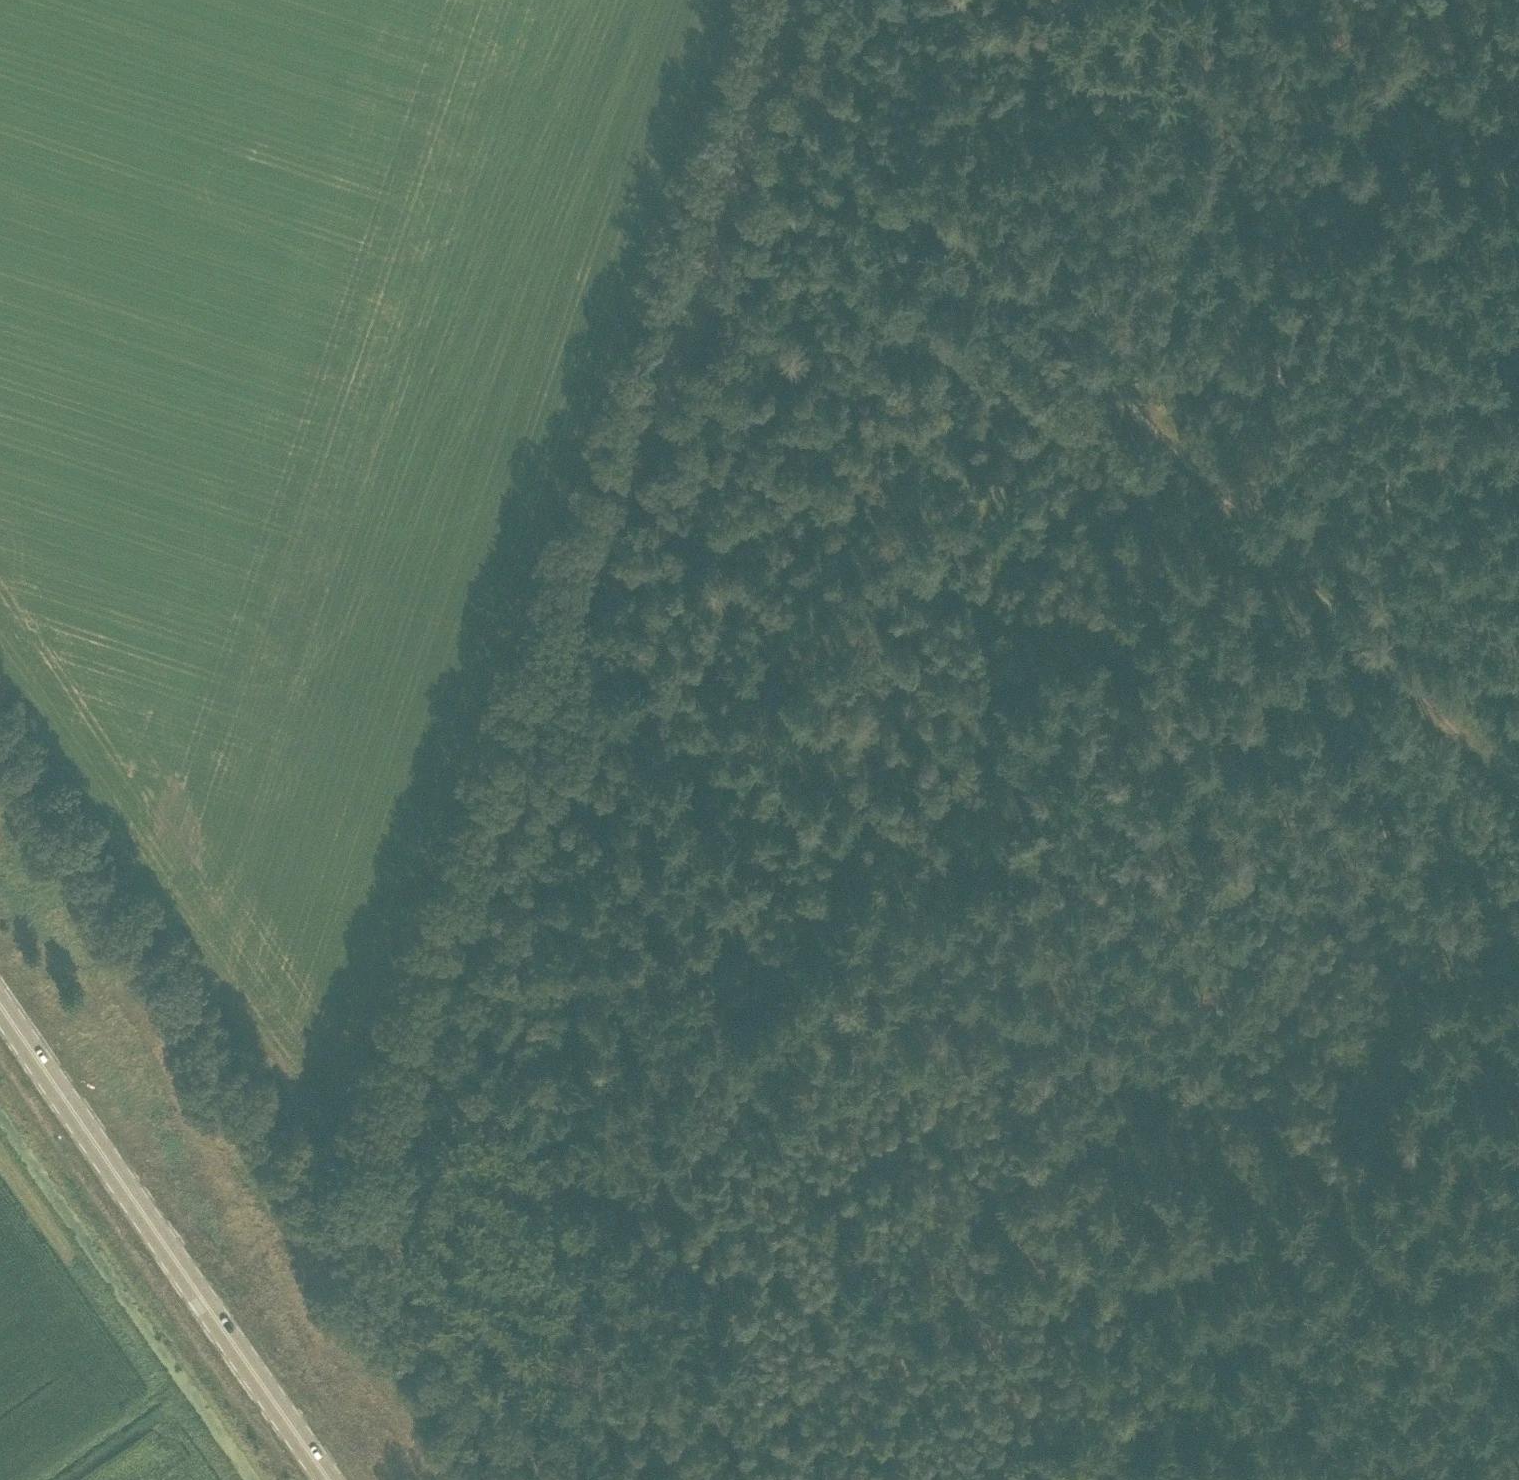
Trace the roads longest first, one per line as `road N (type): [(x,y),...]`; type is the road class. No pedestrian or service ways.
road 1 (track): [(782,0),(367,1238),(454,1364)]
road 2 (primary): [(332,1479),(0,1000)]
road 3 (track): [(454,1364),(533,1479)]

